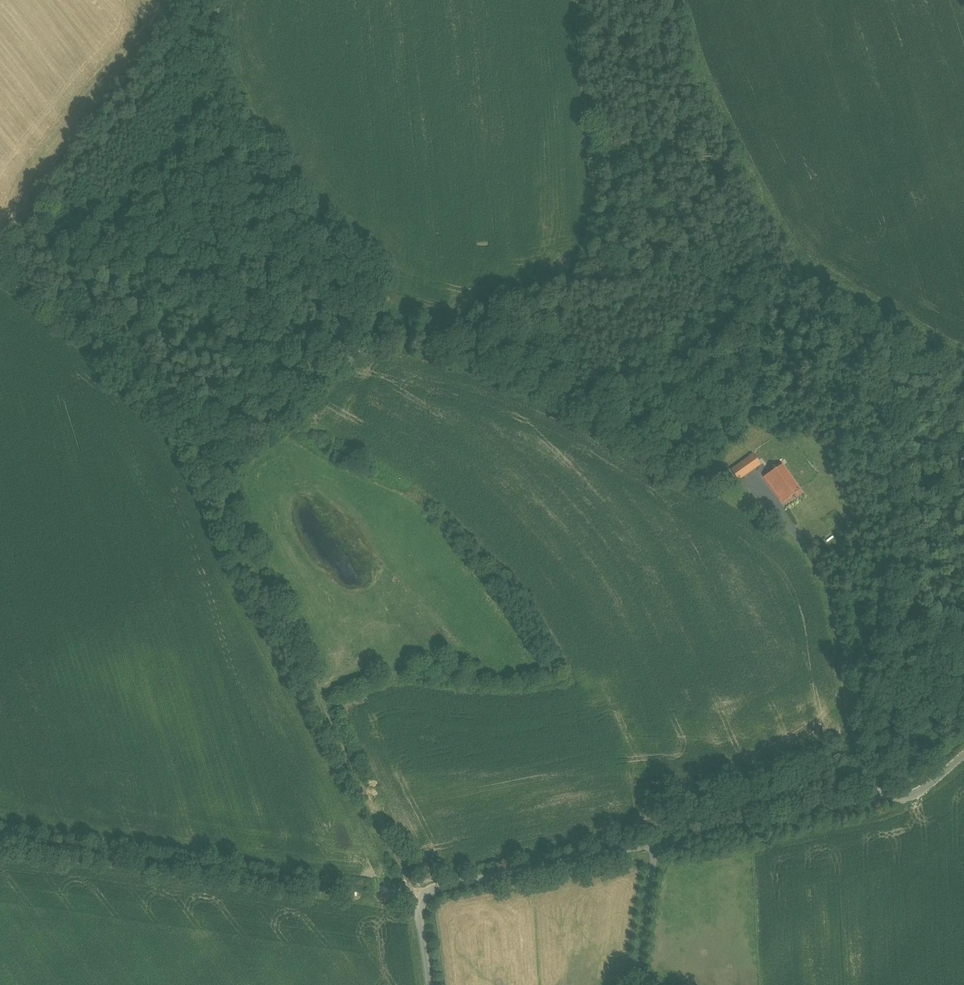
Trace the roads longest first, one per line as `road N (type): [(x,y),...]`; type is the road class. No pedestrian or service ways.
road 1 (unclassified): [(963,751),(924,786),(438,888),(419,913),(430,984)]
road 2 (track): [(414,892),(352,894),(0,837)]
road 3 (track): [(421,902),(312,687)]

